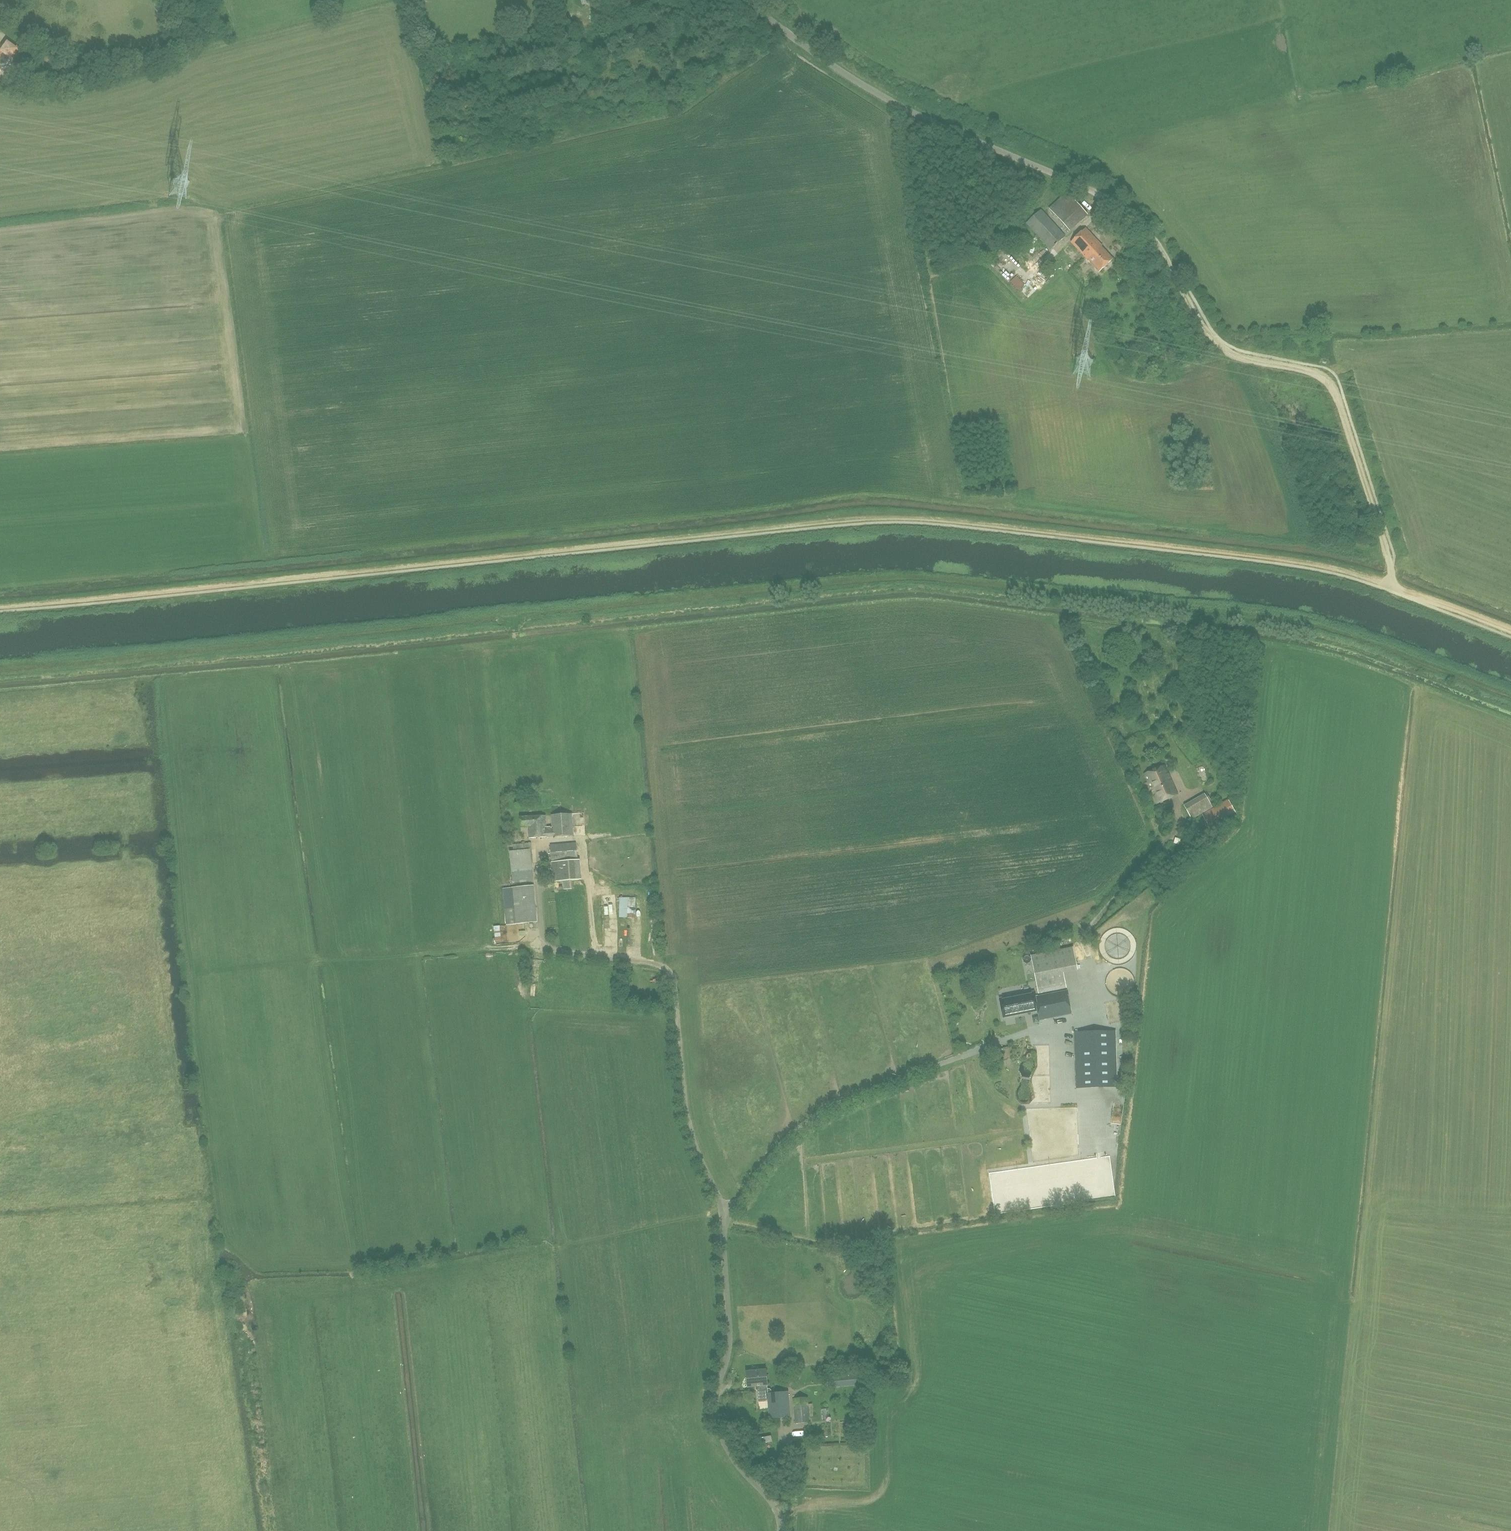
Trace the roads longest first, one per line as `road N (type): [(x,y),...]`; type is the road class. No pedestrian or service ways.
road 1 (track): [(0,606),(868,519),(951,520),(1319,565),(1510,631)]
road 2 (unclassified): [(1180,284),(1115,199),(898,103),(751,0)]
road 3 (track): [(1391,574),(1332,385),(1318,374),(1227,351),(1180,284)]

